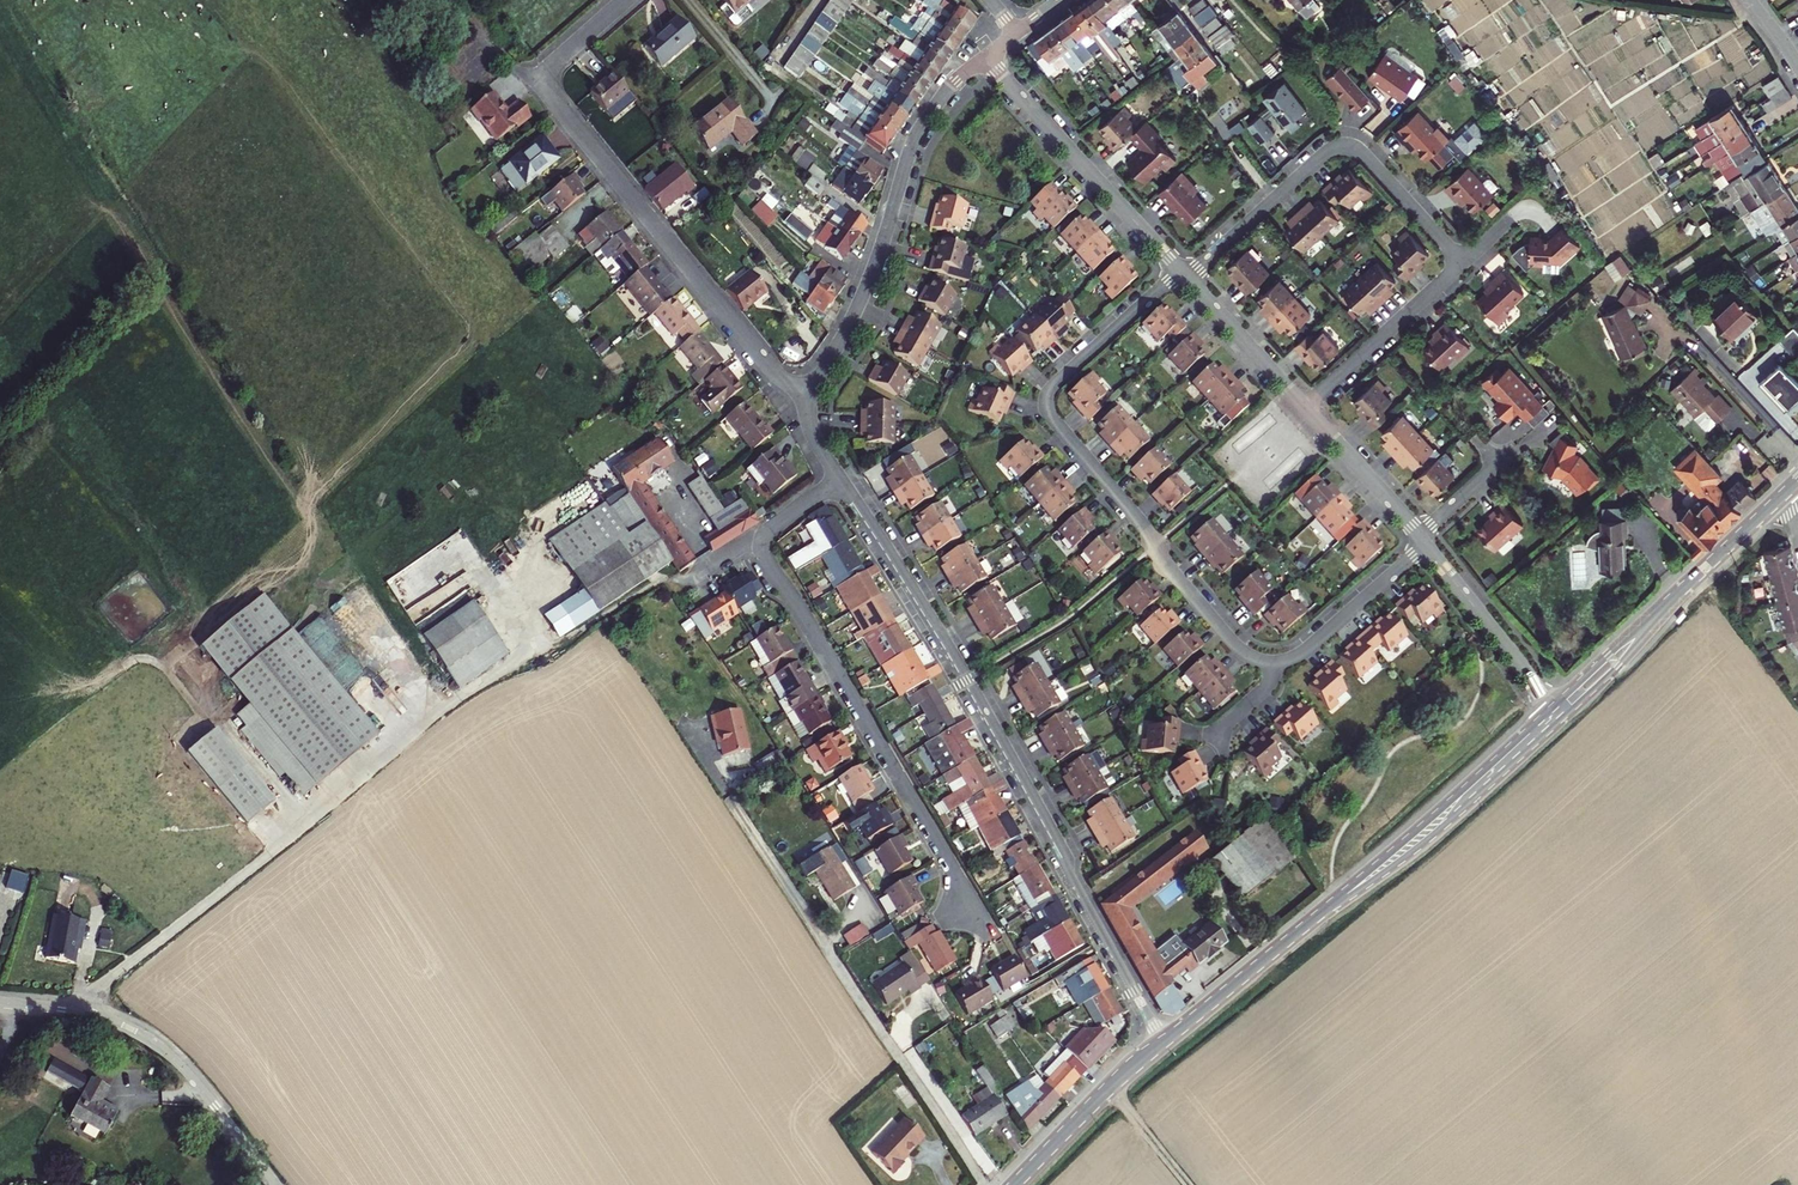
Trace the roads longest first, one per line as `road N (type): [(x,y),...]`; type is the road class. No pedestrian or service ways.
road 1 (residential): [(1162,1042),(968,679),(843,478)]
road 2 (residential): [(1181,271),(1056,385),(1048,412),(1225,636),(1274,663)]
road 3 (residential): [(986,1184),(690,736)]
road 4 (residential): [(804,387),(769,369),(539,81),(624,0)]
road 5 (residential): [(973,906),(755,538)]
road 6 (residential): [(804,387),(854,313),(915,135),(954,80),(984,56)]
road 7 (residential): [(1465,262),(1368,158),(1339,148),(1188,278)]
road 8 (residential): [(275,1184),(183,1064),(147,1033),(99,1013),(0,1002)]
road 9 (tertiary): [(1323,911),(1431,839),(1560,721)]
road 10 (tertiary): [(1549,707),(1323,911)]
road 11 (residential): [(984,56),(1181,271)]
road 12 (residential): [(1304,408),(1465,262)]
road 13 (tertiary): [(1323,911),(1162,1042)]
road 14 (tertiary): [(1162,1042),(1013,1184)]
road 15 (residential): [(1426,545),(1549,707)]
road 16 (tertiary): [(1560,721),(1698,574)]
road 17 (tertiary): [(1698,574),(1549,707)]
road 18 (residential): [(1274,663),(1301,653),(1426,545)]
road 19 (residential): [(1188,278),(1304,408)]
road 20 (residential): [(1304,408),(1418,534)]
road 21 (tertiary): [(1789,489),(1698,574)]

